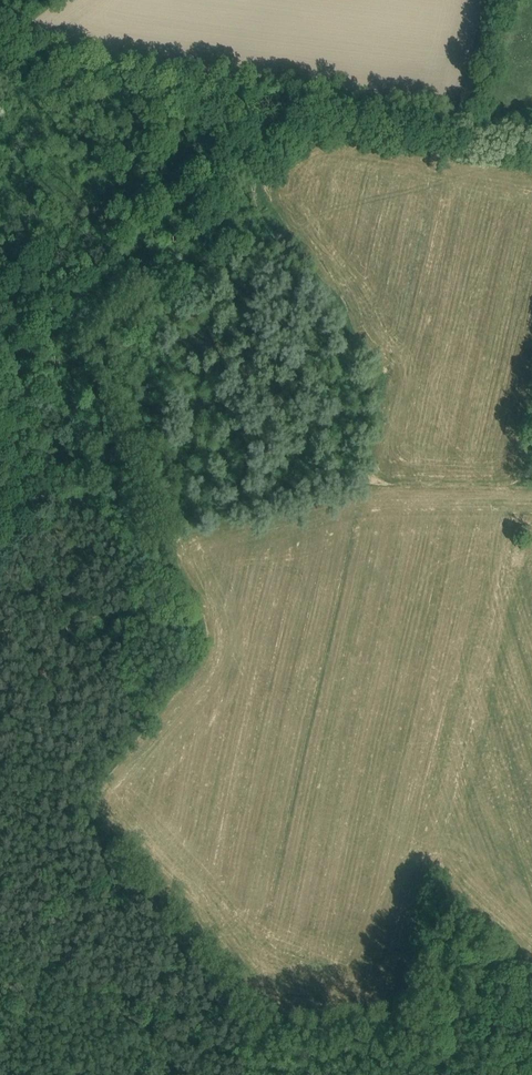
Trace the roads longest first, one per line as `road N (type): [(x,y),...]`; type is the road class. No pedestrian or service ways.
road 1 (track): [(495,0),(463,107),(473,126),(531,140)]

